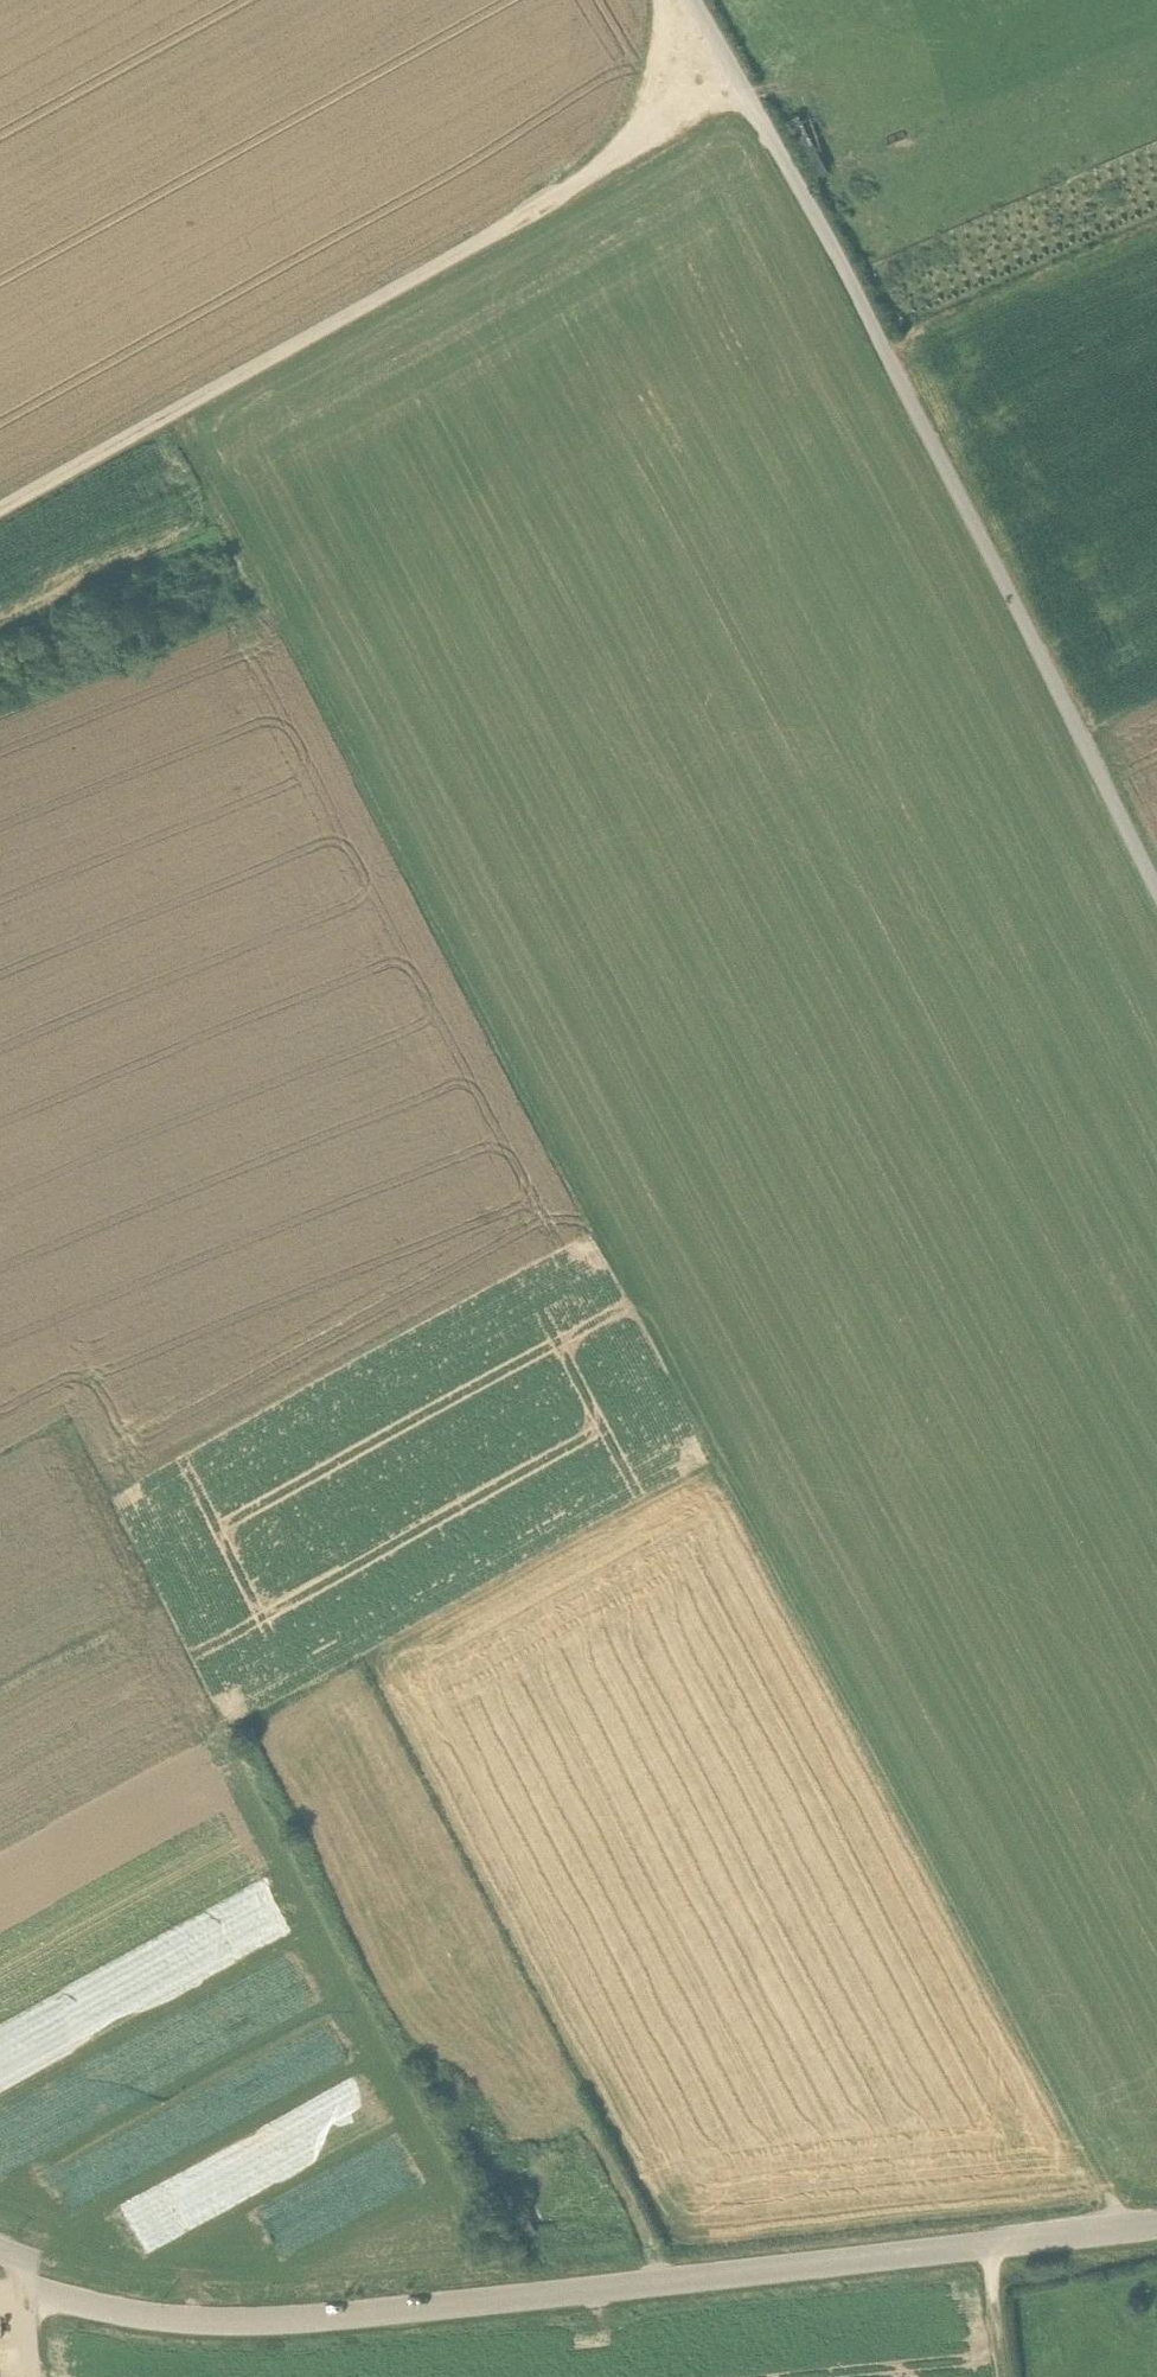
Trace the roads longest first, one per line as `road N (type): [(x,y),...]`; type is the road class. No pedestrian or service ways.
road 1 (track): [(1128,2219),(165,411)]
road 2 (unclassified): [(1156,2216),(269,2308),(99,2294),(0,2264)]
road 3 (unclassified): [(1156,885),(825,230),(692,0)]
road 4 (track): [(747,93),(0,501)]

